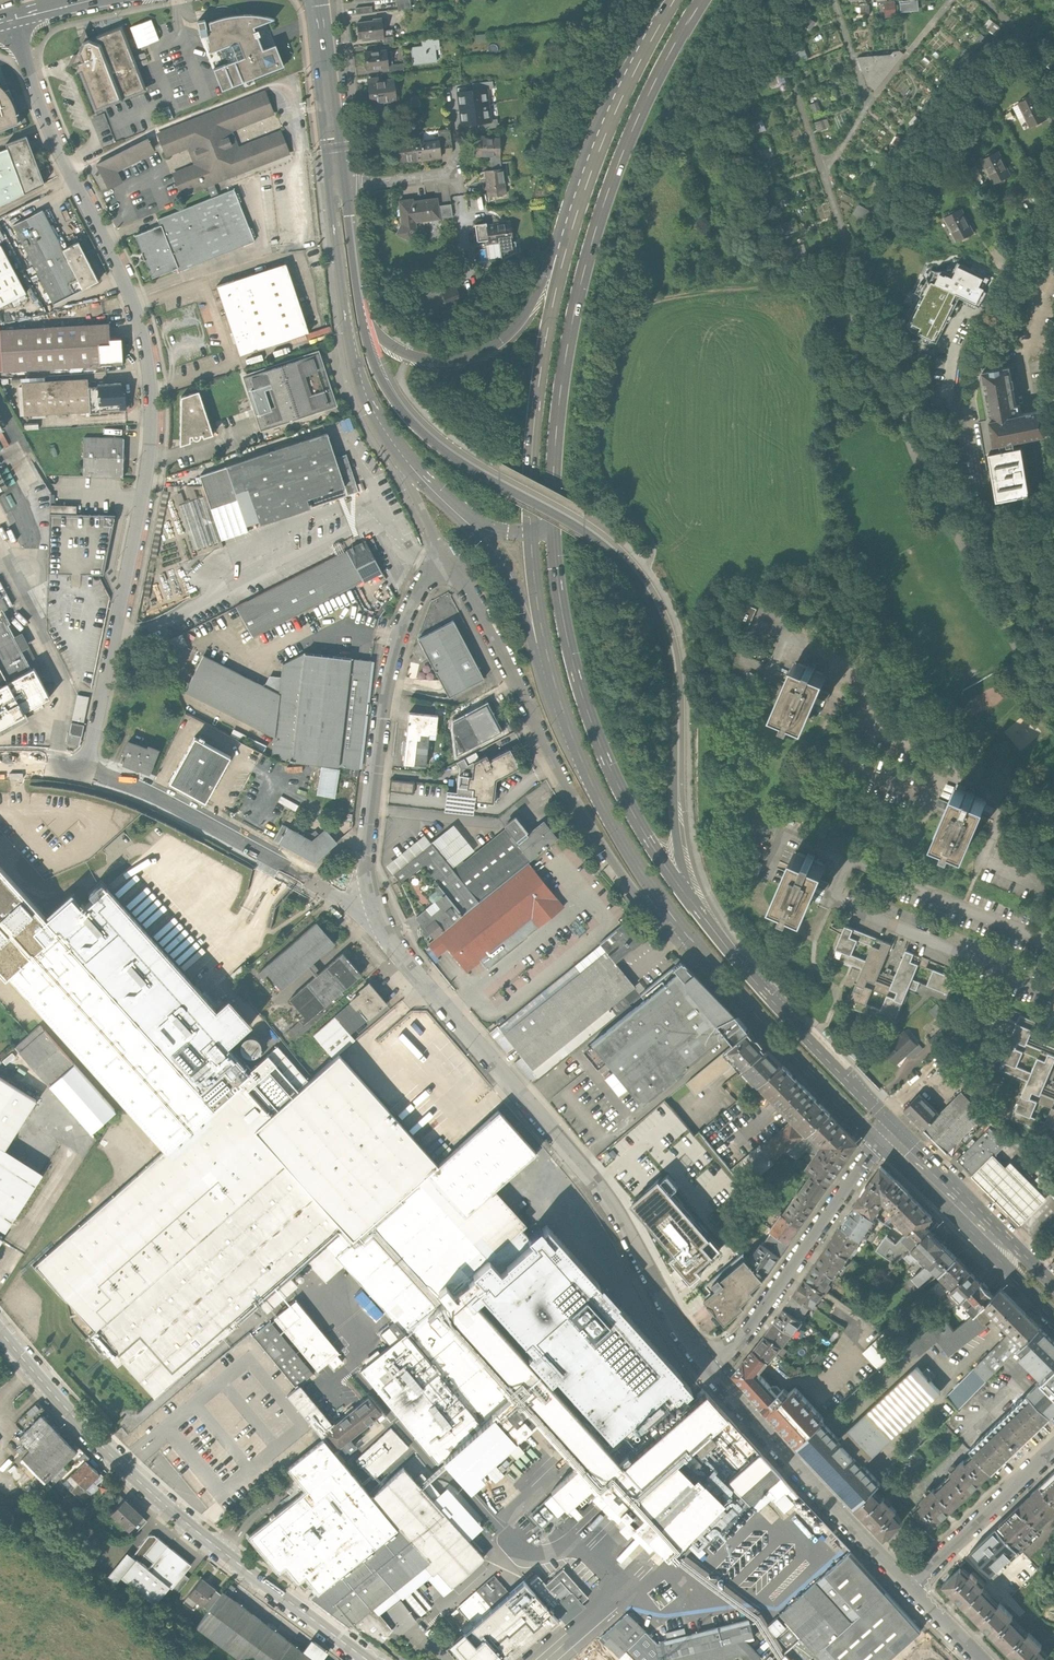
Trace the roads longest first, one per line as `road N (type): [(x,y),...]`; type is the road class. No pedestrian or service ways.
road 1 (unclassified): [(14,21),(42,106),(135,306),(152,390),(143,492),(84,771)]
road 2 (secondary): [(696,910),(674,822),(669,661),(645,594),(585,530),(474,468),(413,421),(379,373),(363,322)]
road 3 (residential): [(706,1368),(624,1226),(393,947),(370,893)]
road 4 (primary): [(553,534),(563,374),(602,212),(639,116),(704,0)]
road 5 (track): [(632,575),(656,549),(611,492),(598,449),(606,389),(640,314),(678,298),(853,274)]
road 6 (tertiary): [(0,1333),(116,1463),(365,1659)]
road 7 (unclassified): [(448,571),(462,581),(594,834),(645,904),(682,930)]
road 8 (primary): [(696,910),(633,814),(589,717),(566,635),(553,534)]
road 9 (residential): [(370,893),(368,830),(397,641),(421,586),(448,571)]
road 10 (unclassified): [(370,893),(333,893),(154,795),(84,771)]
road 11 (primary): [(547,653),(592,783),(682,930)]
road 12 (residential): [(909,1588),(706,1368)]
road 13 (primary): [(896,1128),(802,1036),(696,910)]
road 14 (primary): [(682,930),(879,1145)]
road 15 (primary): [(677,0),(617,105),(563,260)]
road 16 (residential): [(879,1145),(744,1336),(706,1368)]
road 17 (secondary): [(339,187),(332,206),(357,370),(402,455)]
road 18 (primary): [(563,260),(538,384),(531,534)]
road 19 (residential): [(958,402),(969,453),(1053,655)]
road 20 (secondary): [(563,260),(519,324),(472,355),(409,354),(363,322)]
road 21 (primary): [(879,1145),(1053,1318)]
road 22 (residential): [(958,402),(969,350),(1019,250),(1053,201)]
road 23 (primary): [(1053,1285),(896,1128)]
road 24 (residential): [(909,1588),(1053,1450)]
road 25 (secondary): [(339,187),(316,0)]
road 26 (secondary): [(458,509),(512,584),(547,653)]
road 27 (secondary): [(363,322),(339,187)]
road 28 (unclassified): [(402,455),(448,571)]
road 29 (residential): [(339,187),(459,173)]

